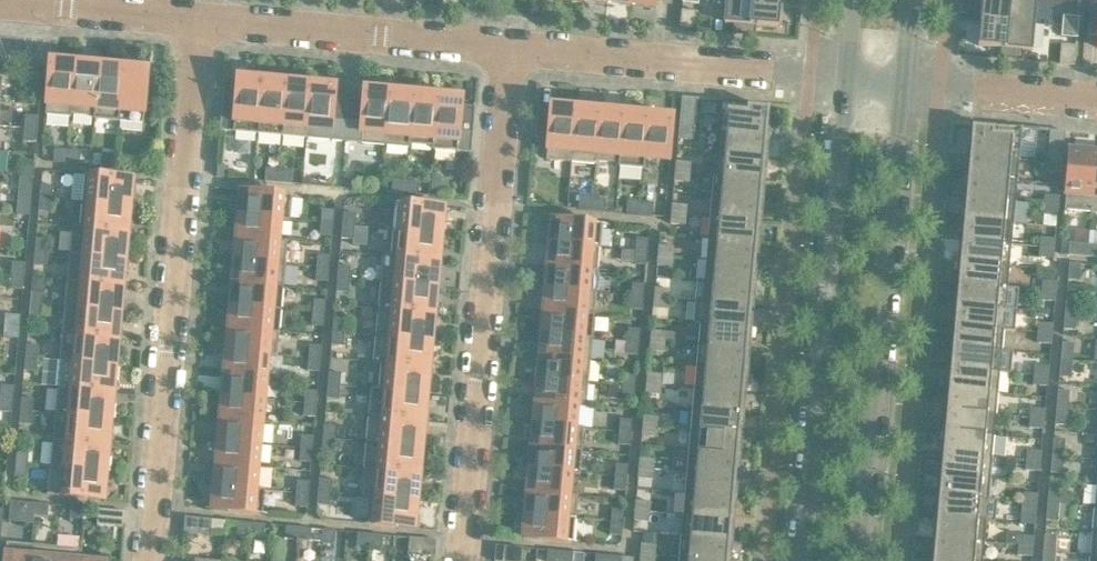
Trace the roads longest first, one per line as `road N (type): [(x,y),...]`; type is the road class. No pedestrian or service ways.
road 1 (residential): [(198,18),(150,560)]
road 2 (residential): [(510,48),(463,560)]
road 3 (tertiary): [(847,77),(801,560)]
road 4 (tertiary): [(862,560),(902,82)]
road 5 (residential): [(510,48),(847,77)]
road 6 (residential): [(198,18),(510,48)]
road 7 (residential): [(0,2),(198,18)]
road 8 (residential): [(902,82),(1096,100)]

